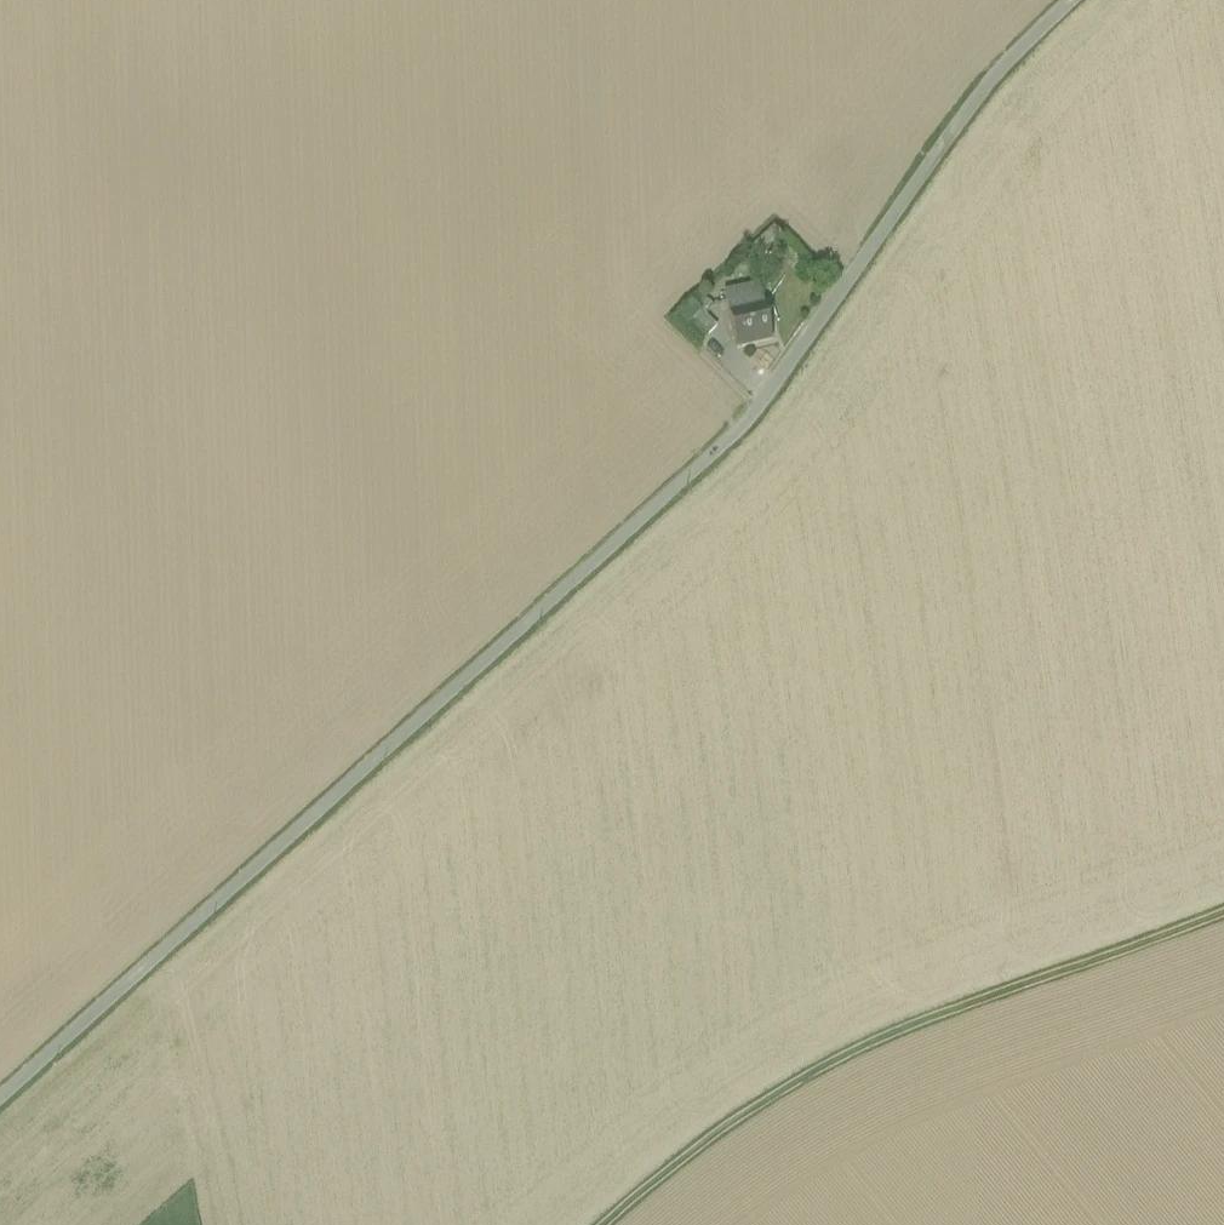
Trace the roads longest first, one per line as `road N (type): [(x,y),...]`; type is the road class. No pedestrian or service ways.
road 1 (track): [(0,1099),(742,427),(1021,44),(1064,0)]
road 2 (track): [(1223,916),(862,1056),(724,1136),(610,1224)]

